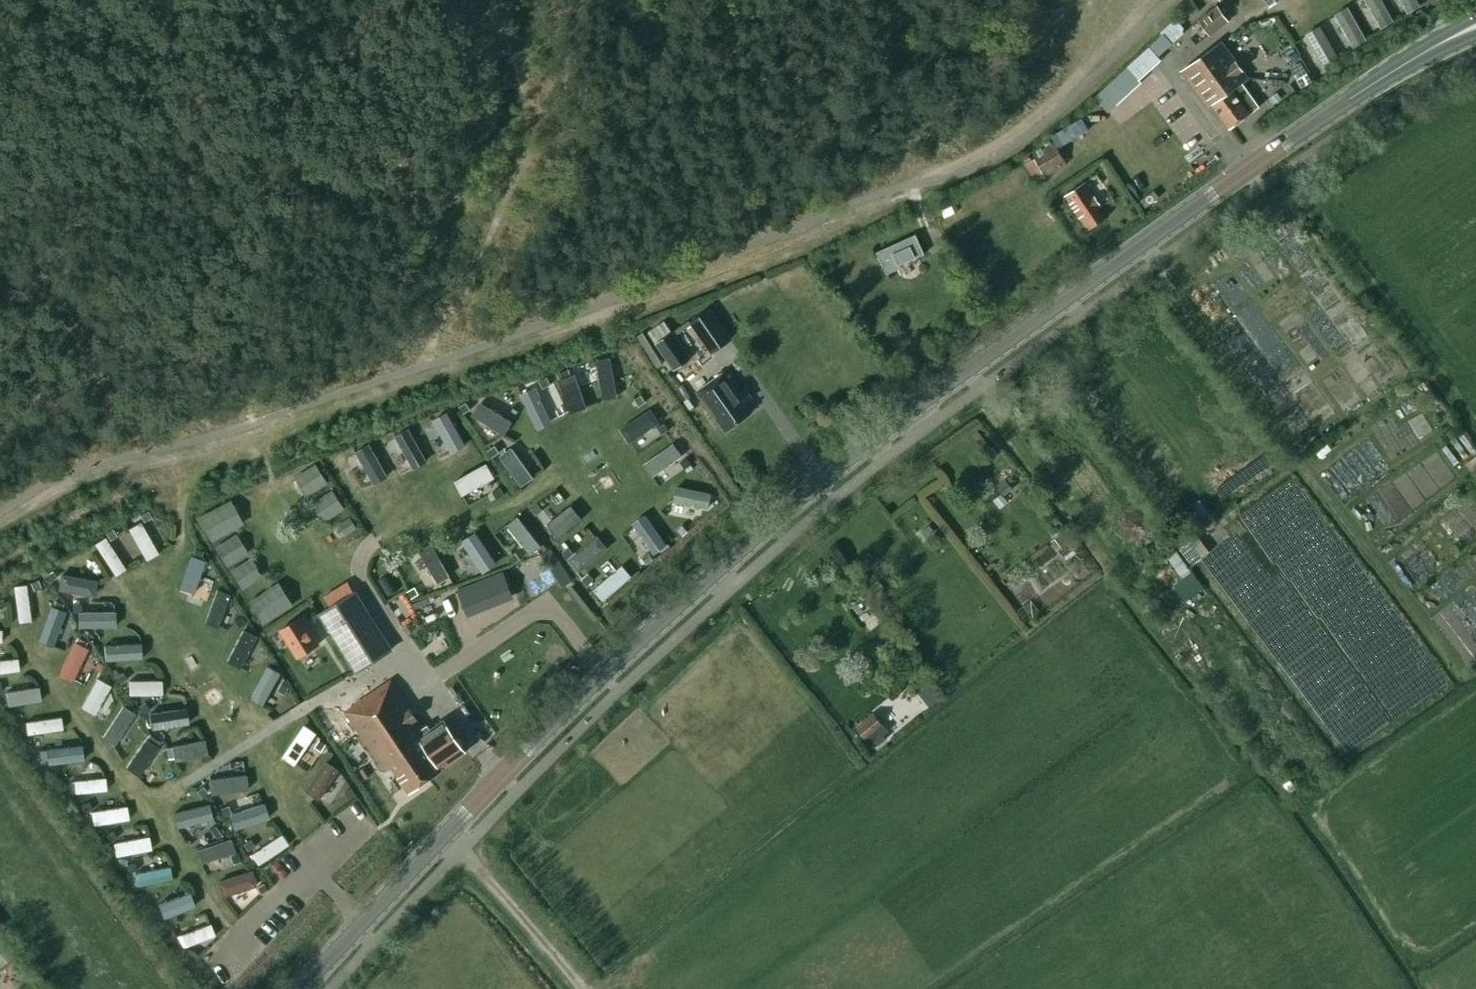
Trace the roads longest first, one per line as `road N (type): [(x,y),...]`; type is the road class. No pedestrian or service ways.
road 1 (tertiary): [(299,988),(593,685),(825,477),(1174,222),(1444,41)]
road 2 (track): [(1155,0),(995,144),(930,181),(575,327),(214,448),(71,484),(0,521)]
road 3 (track): [(508,0),(530,75),(531,128),(516,177),(422,367)]
road 4 (track): [(966,371),(1115,567),(1179,602),(1223,641)]
road 5 (track): [(1061,303),(1232,518)]
road 6 (track): [(460,851),(580,988)]

